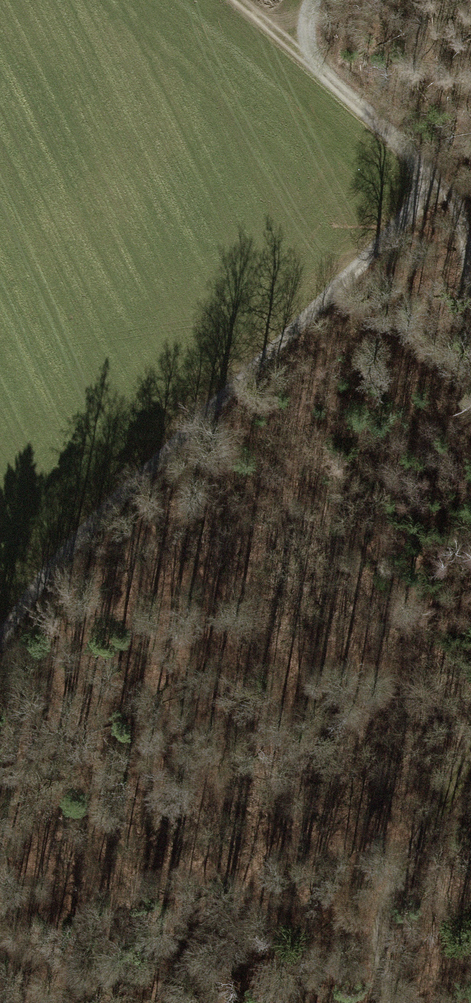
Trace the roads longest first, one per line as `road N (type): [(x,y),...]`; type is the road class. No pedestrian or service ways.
road 1 (track): [(312,0),(303,60),(437,175),(415,208),(74,545),(0,641)]
road 2 (track): [(399,1002),(388,989),(381,923),(470,750)]

